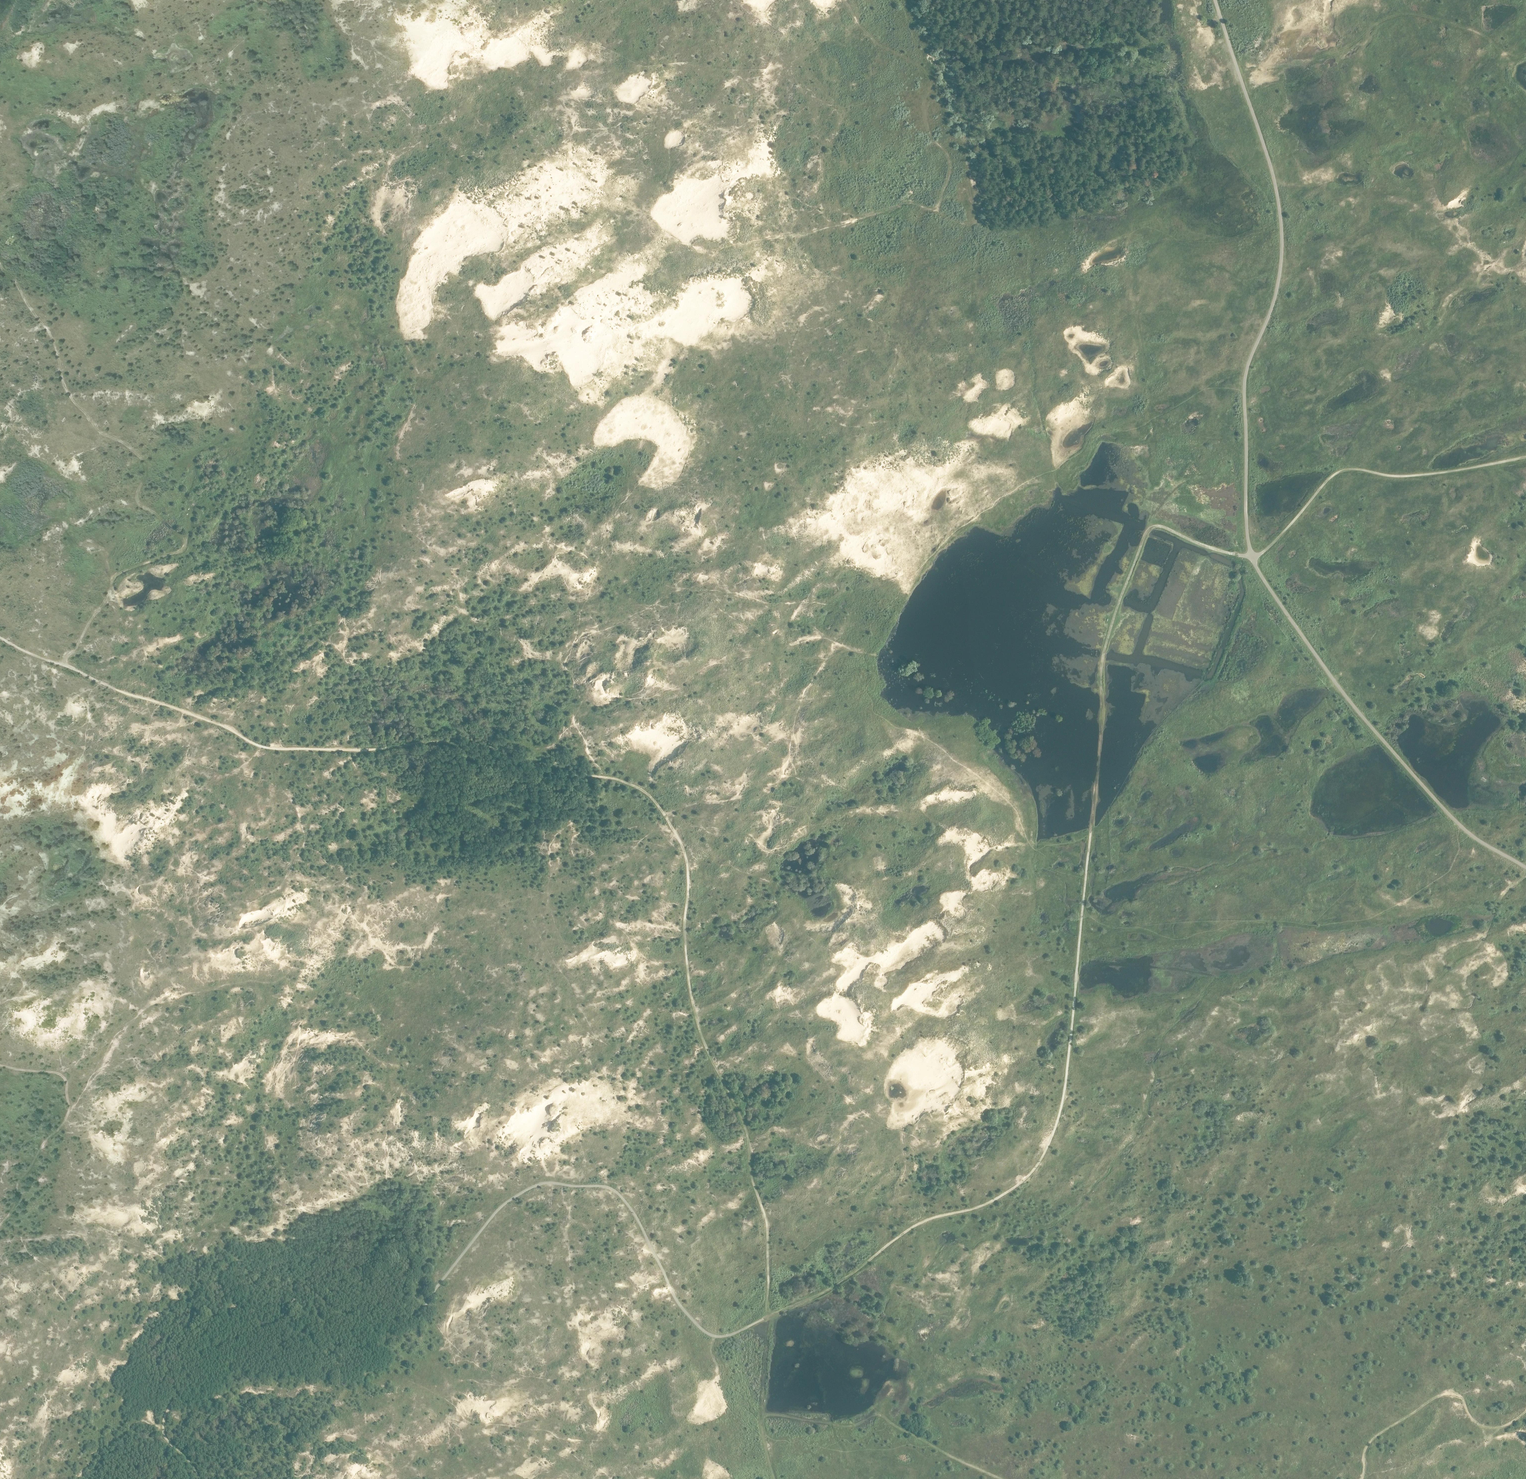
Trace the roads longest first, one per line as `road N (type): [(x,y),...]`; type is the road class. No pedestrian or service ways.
road 1 (track): [(769,1316),(767,1228),(747,1132),(703,1040),(690,989),(687,859),(645,791),(610,778),(548,771),(470,743),(261,747),(0,638)]
road 2 (track): [(769,1316),(827,1291),(914,1226),(998,1198),(1043,1156),(1065,1083),(1102,662),(1152,527)]
road 3 (track): [(199,1478),(163,1426),(206,1351),(278,1325),(305,1294),(348,1318),(411,1318),(499,1209),(543,1183),(615,1190),(676,1298),(705,1332),(727,1335),(769,1316)]
road 4 (track): [(1252,556),(1244,386),(1277,290),(1282,232),(1273,175),(1215,0)]
road 5 (track): [(60,664),(112,577),(178,551),(185,539),(138,503),(144,463),(101,433),(70,397),(53,340),(0,265)]
road 6 (track): [(1525,867),(1463,827),(1375,731),(1252,556)]
road 7 (track): [(1252,556),(1346,469),(1402,476),(1525,457)]
road 8 (track): [(0,1225),(16,1202),(19,1179),(69,1107),(60,1074),(0,1065)]
road 9 (track): [(1361,1478),(1371,1440),(1443,1393),(1461,1396),(1487,1427),(1525,1411)]

